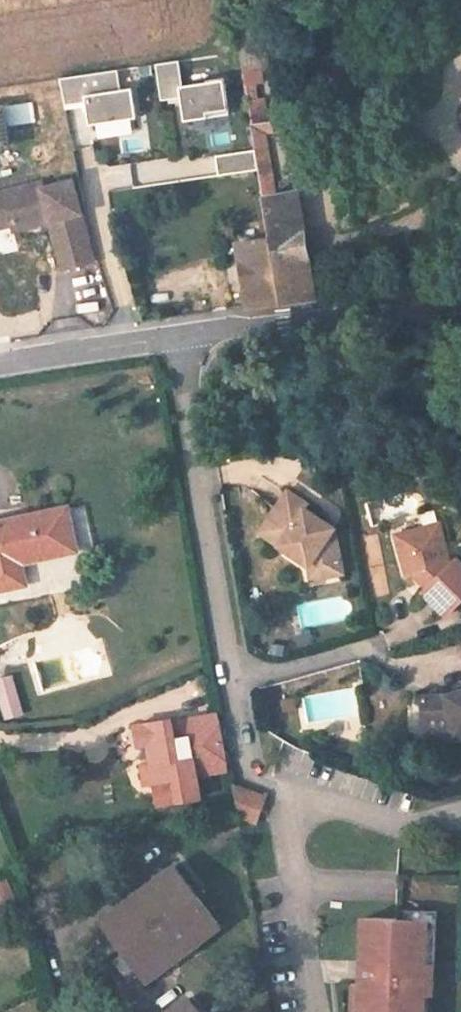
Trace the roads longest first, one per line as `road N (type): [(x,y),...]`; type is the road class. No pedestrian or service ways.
road 1 (residential): [(174,340),(252,779),(288,796)]
road 2 (unclassified): [(460,303),(174,340)]
road 3 (residential): [(288,796),(319,1011)]
road 4 (residential): [(288,796),(410,831),(460,816)]
road 5 (unclassified): [(174,340),(0,367)]

